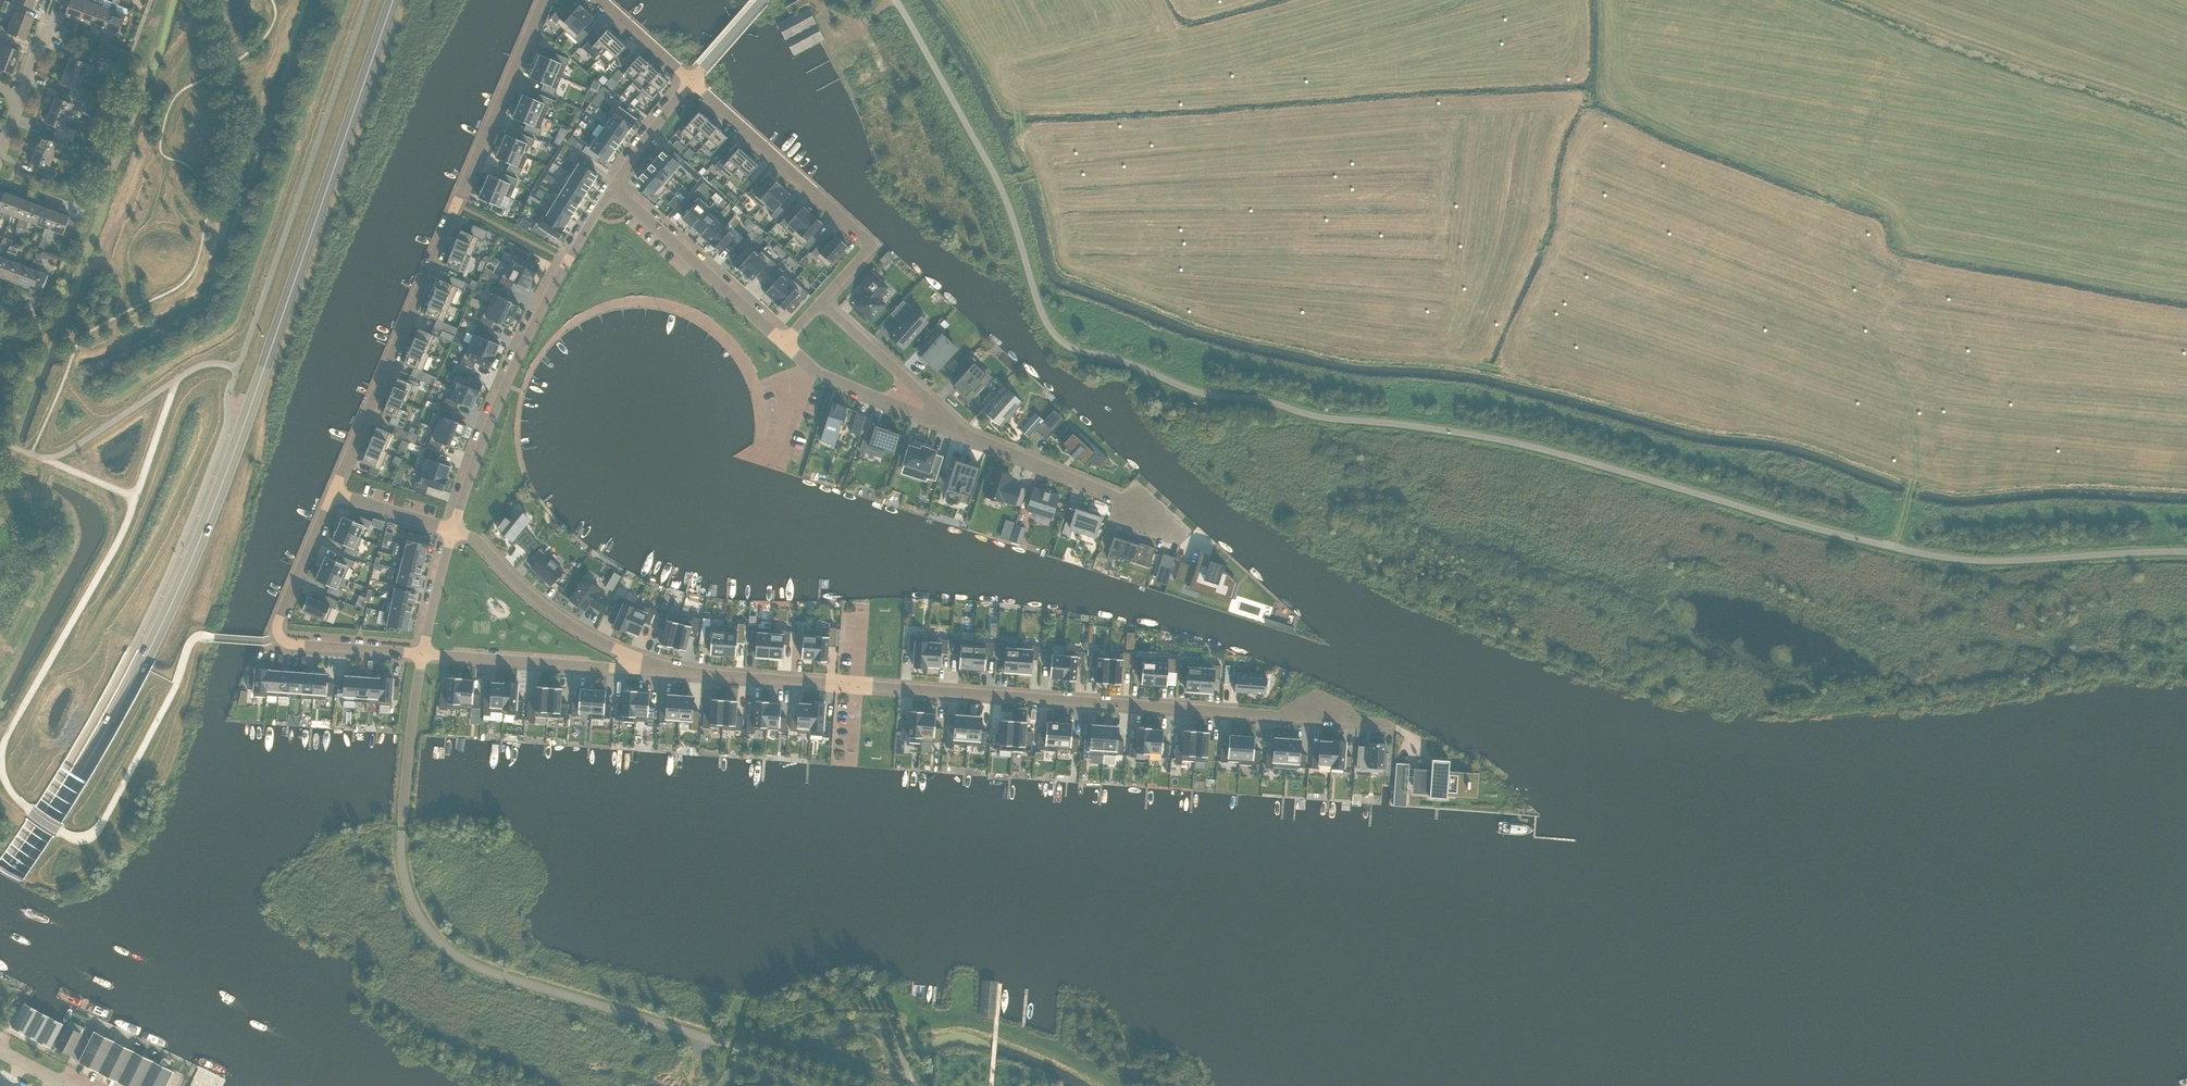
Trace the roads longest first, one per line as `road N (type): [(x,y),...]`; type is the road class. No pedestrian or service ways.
road 1 (primary): [(0,895),(105,735),(199,542),(393,0)]
road 2 (residential): [(634,668),(1387,723)]
road 3 (unclassified): [(733,1045),(474,965),(422,920),(401,846),(422,654)]
road 4 (residential): [(543,0),(333,491)]
road 5 (unclassified): [(453,530),(522,349),(611,189)]
road 6 (residential): [(692,81),(865,238),(863,256),(822,302)]
road 7 (residential): [(333,491),(279,636),(292,645),(422,654)]
road 8 (residential): [(937,421),(1150,517)]
road 9 (residential): [(611,189),(785,343)]
road 10 (residential): [(453,530),(479,542),(559,617),(626,653),(634,668)]
road 11 (residential): [(422,654),(634,668)]
road 12 (residential): [(785,343),(816,371),(937,421)]
road 13 (residential): [(822,302),(933,403),(937,421)]
road 14 (unclassified): [(611,189),(692,81)]
road 15 (unclassified): [(422,654),(453,530)]
road 16 (residential): [(333,491),(453,530)]
road 17 (residential): [(692,81),(602,0)]

